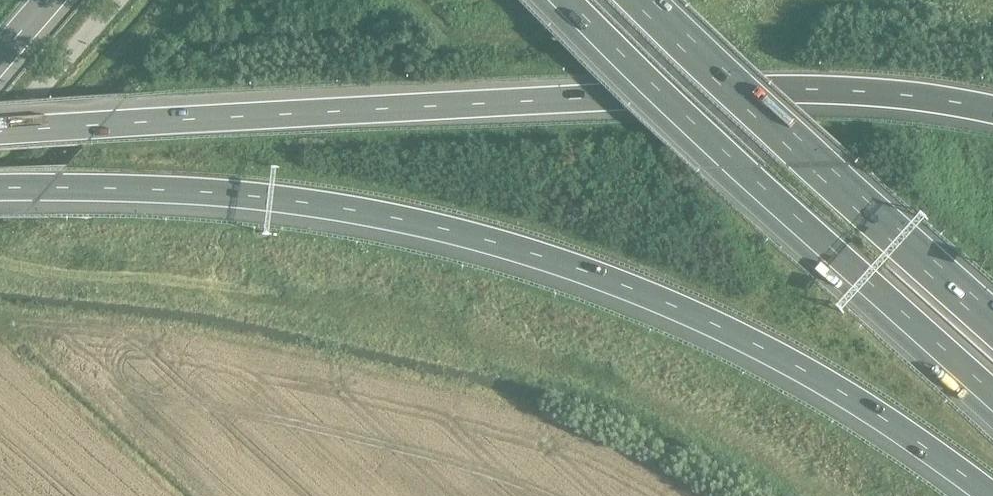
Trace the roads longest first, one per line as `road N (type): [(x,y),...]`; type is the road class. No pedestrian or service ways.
road 1 (motorway): [(0,188),(222,192),(367,212),(521,249),(703,319),(791,364),(991,495)]
road 2 (motorway): [(992,110),(789,87),(0,131)]
road 3 (motorway): [(558,0),(992,404)]
road 4 (motorway): [(992,320),(642,0)]
road 5 (tertiary): [(0,119),(107,0)]

